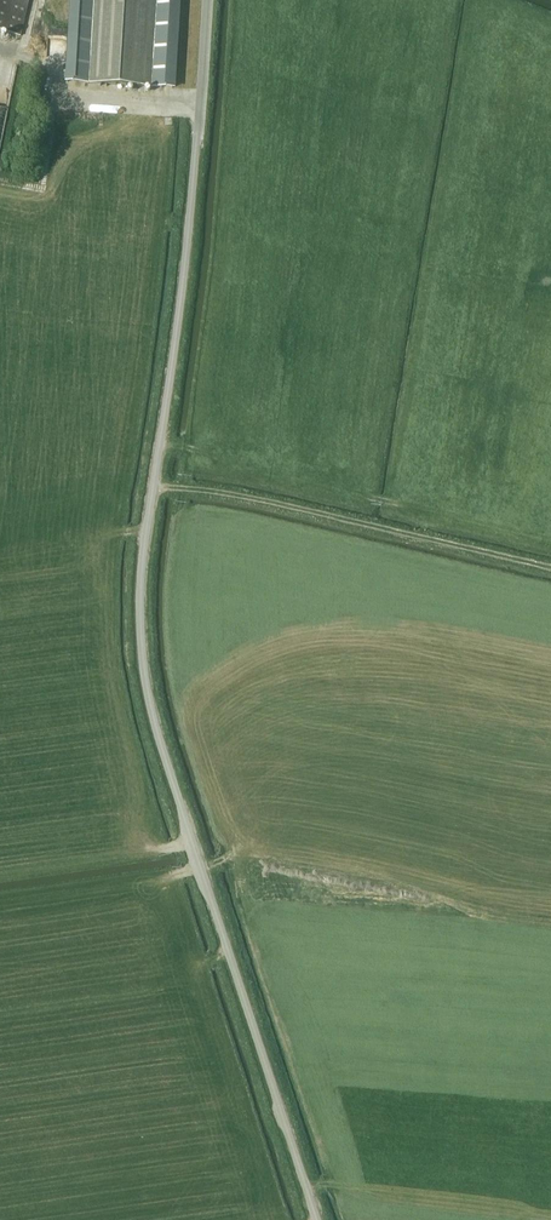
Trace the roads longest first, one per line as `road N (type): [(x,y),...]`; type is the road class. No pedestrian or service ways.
road 1 (unclassified): [(315,1219),(182,819),(146,693),(140,643),(146,529),(192,226),(205,0)]

